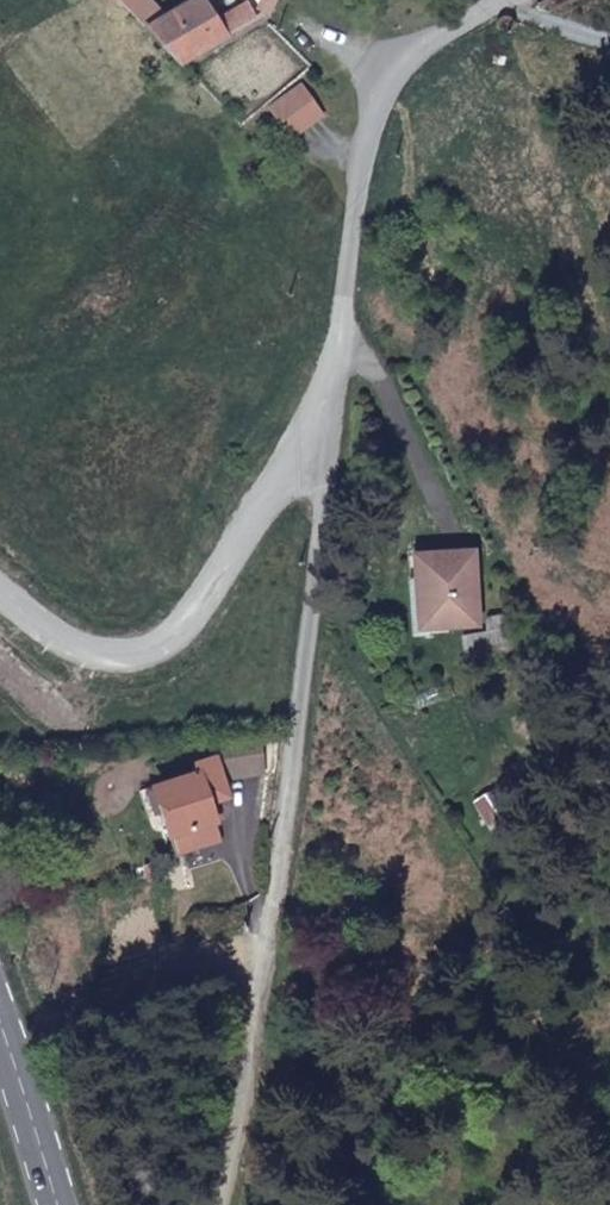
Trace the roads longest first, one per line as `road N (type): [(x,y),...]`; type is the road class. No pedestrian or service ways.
road 1 (residential): [(227,1204),(280,914),(335,437)]
road 2 (residential): [(335,437),(364,228),(406,78),(505,0)]
road 3 (residential): [(335,437),(294,461),(201,616),(170,647),(104,656),(74,645),(0,586)]
road 4 (primary): [(0,1011),(65,1204)]

